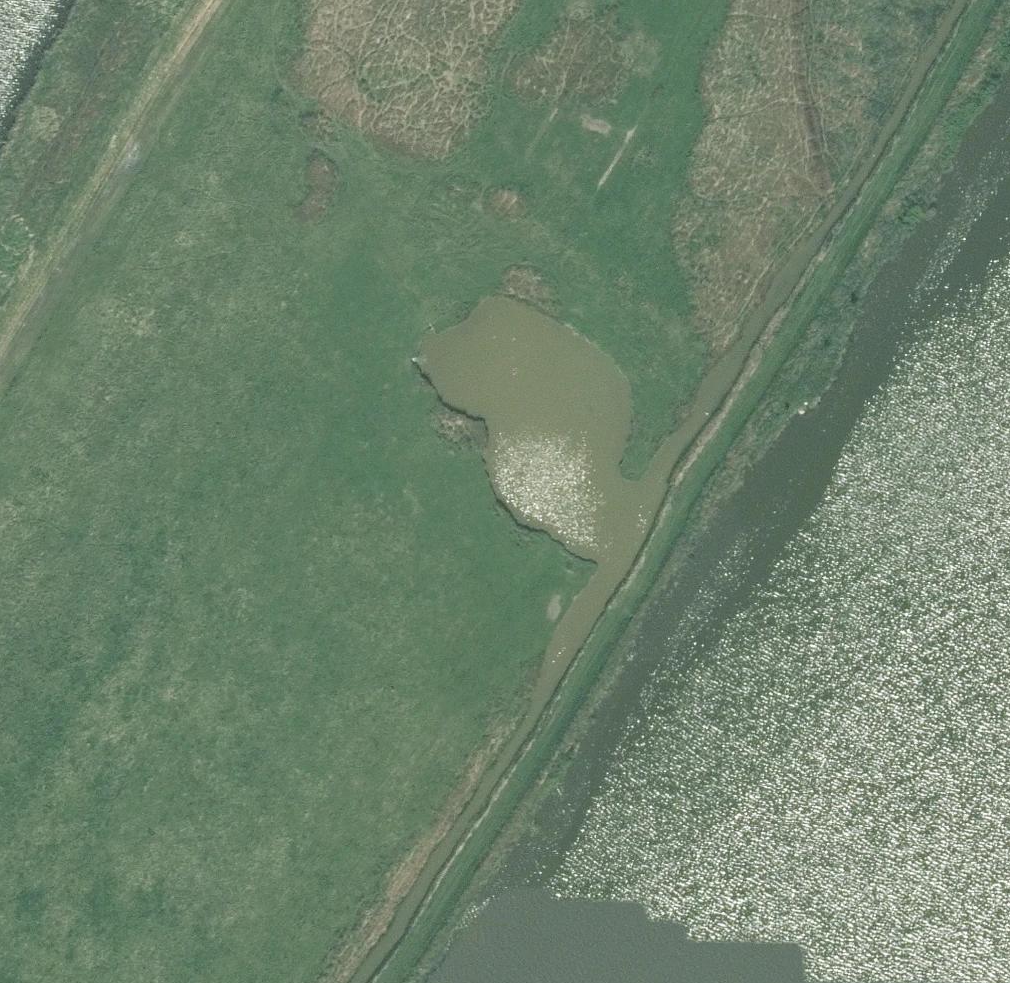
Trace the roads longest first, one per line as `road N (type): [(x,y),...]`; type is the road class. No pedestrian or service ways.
road 1 (track): [(223,0),(0,364)]

